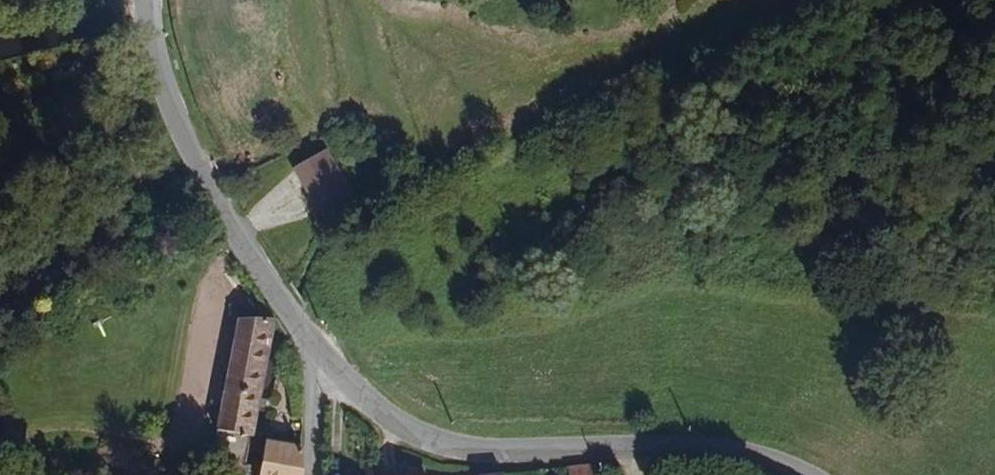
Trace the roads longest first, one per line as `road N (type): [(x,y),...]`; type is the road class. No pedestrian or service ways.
road 1 (residential): [(673,448),(447,443),(394,420),(314,342)]
road 2 (residential): [(145,0),(151,51),(214,196),(314,342)]
road 3 (residential): [(314,342),(309,474)]
road 4 (unclassified): [(801,474),(712,449),(673,448)]

